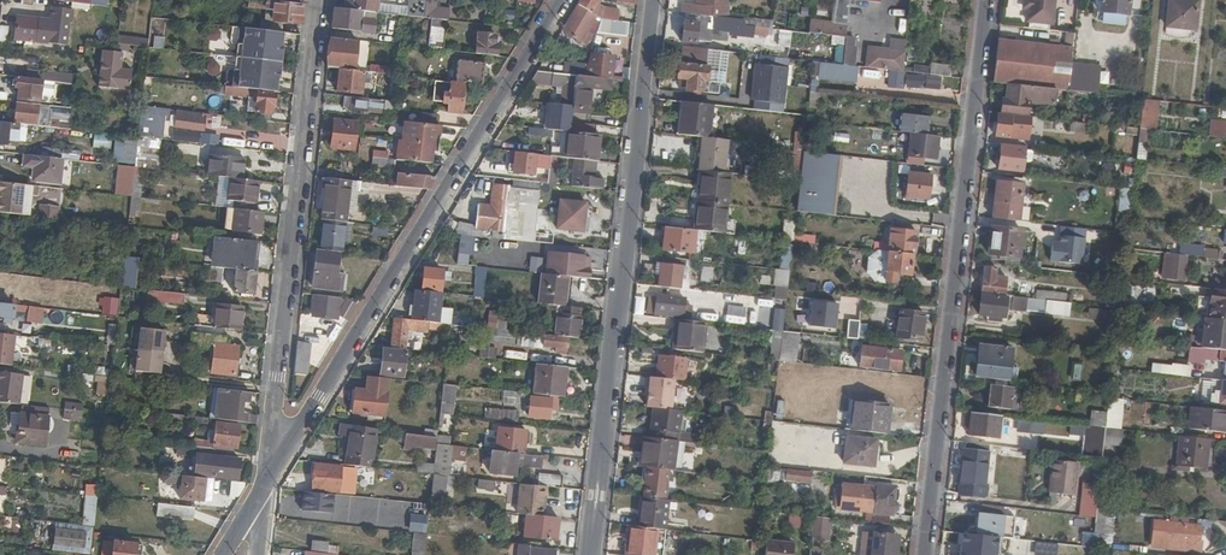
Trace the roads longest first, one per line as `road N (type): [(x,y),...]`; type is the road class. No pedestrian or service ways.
road 1 (tertiary): [(264,484),(564,0)]
road 2 (residential): [(590,554),(654,0)]
road 3 (residential): [(924,554),(985,0)]
road 4 (residential): [(264,484),(318,0)]

